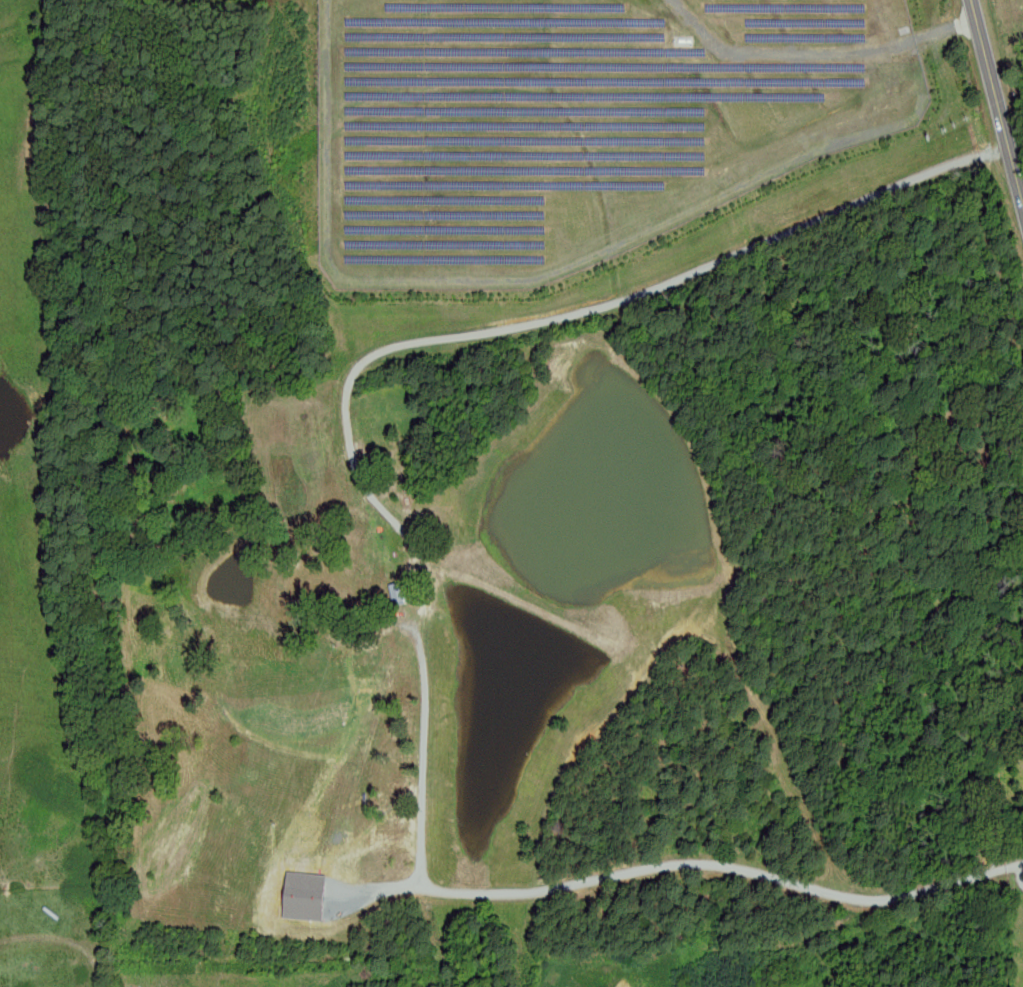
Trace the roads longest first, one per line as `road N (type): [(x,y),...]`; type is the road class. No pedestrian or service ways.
road 1 (track): [(326,0),(327,261),(342,282),(532,281),(827,145),(912,118),(924,96),(909,41)]
road 2 (tertiary): [(1022,196),(973,0)]

